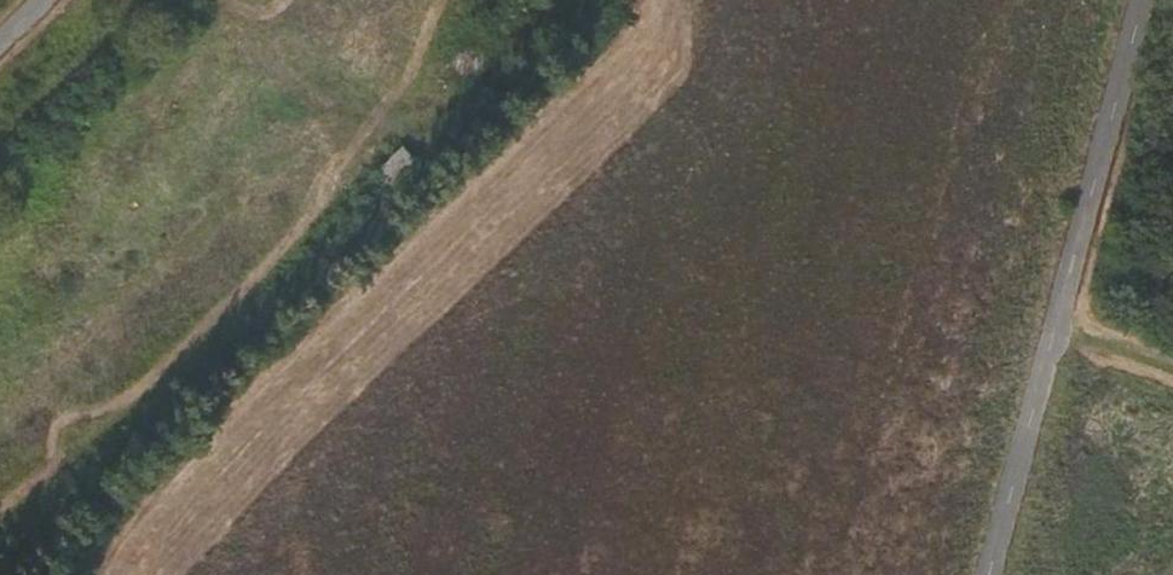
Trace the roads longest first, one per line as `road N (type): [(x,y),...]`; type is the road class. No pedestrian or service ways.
road 1 (unclassified): [(992,574),(1148,0)]

